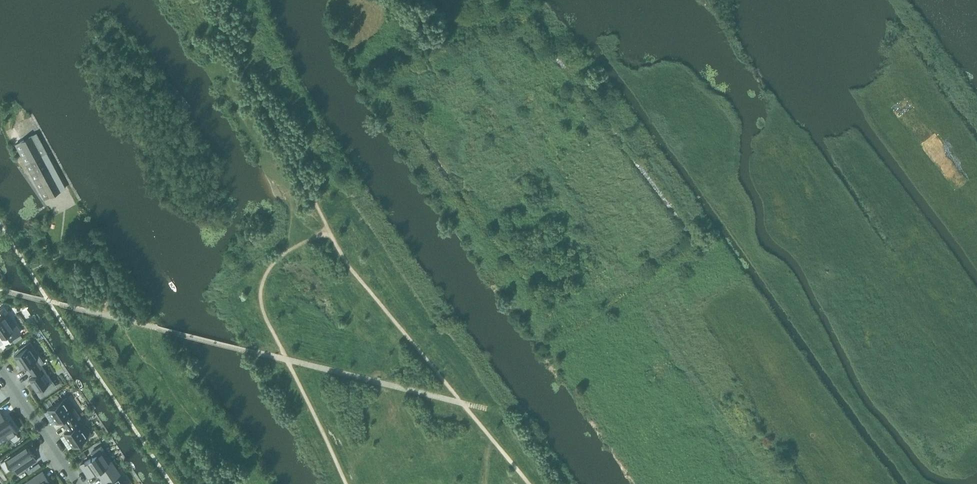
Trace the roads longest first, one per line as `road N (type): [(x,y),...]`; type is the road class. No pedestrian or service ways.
road 1 (residential): [(0,368),(78,483)]

